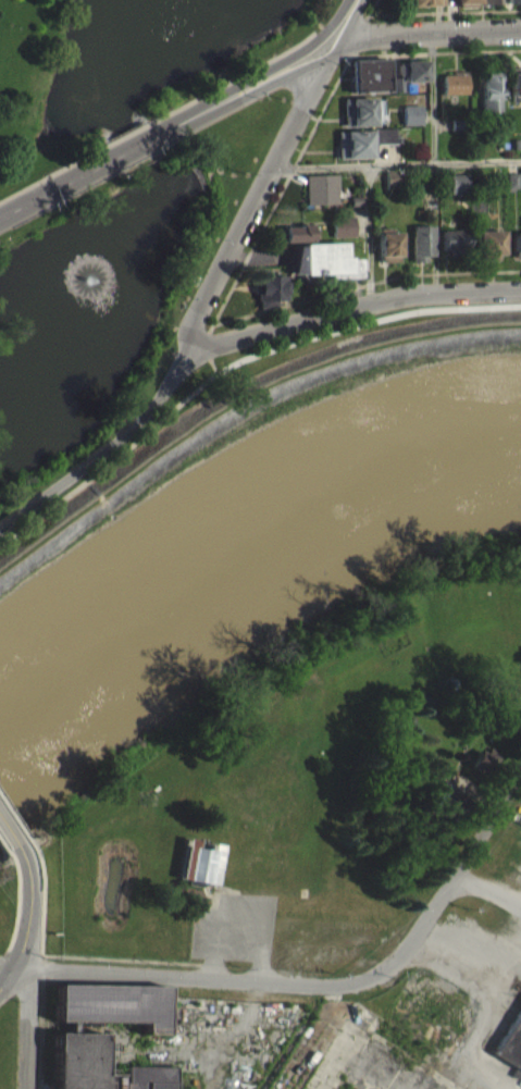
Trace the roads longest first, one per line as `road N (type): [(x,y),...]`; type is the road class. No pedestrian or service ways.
road 1 (residential): [(16,966),(28,977),(345,993),(400,964),(456,882)]
road 2 (secondary): [(0,216),(249,84),(331,24)]
road 3 (residential): [(184,358),(207,343),(372,301),(520,289)]
road 4 (residential): [(184,358),(189,324),(328,54)]
road 5 (residential): [(0,527),(133,428),(184,358)]
road 6 (residential): [(340,29),(520,27)]
road 7 (residential): [(520,780),(456,882)]

